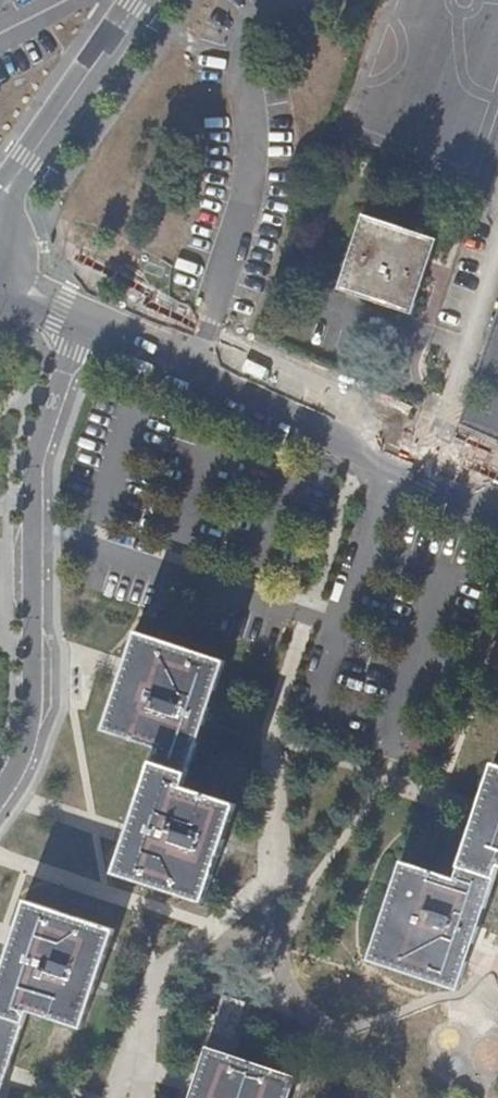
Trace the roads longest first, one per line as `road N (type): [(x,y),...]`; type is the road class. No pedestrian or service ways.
road 1 (residential): [(84,324),(36,453),(32,721),(0,795)]
road 2 (residential): [(84,324),(497,509)]
road 3 (residential): [(2,202),(144,0)]

